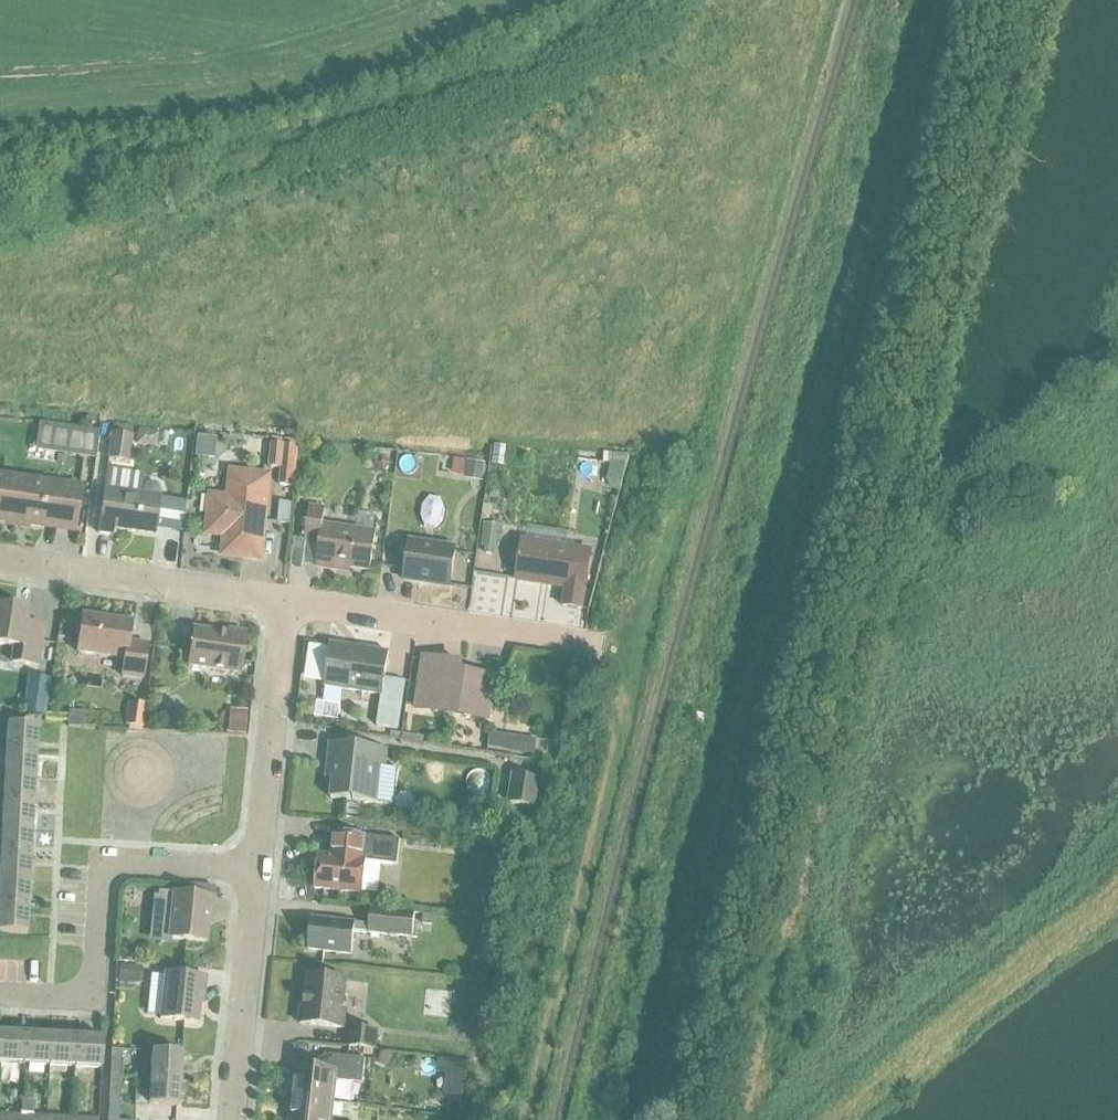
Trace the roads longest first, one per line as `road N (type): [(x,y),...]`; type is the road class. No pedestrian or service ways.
road 1 (track): [(603,1119),(695,731),(902,0)]
road 2 (residential): [(0,992),(91,996),(100,859),(253,868)]
road 3 (track): [(1117,887),(822,1119)]
road 4 (residential): [(601,645),(284,603)]
road 5 (residential): [(284,603),(0,558)]
road 6 (residential): [(253,868),(284,603)]
road 7 (residential): [(231,1119),(253,868)]

